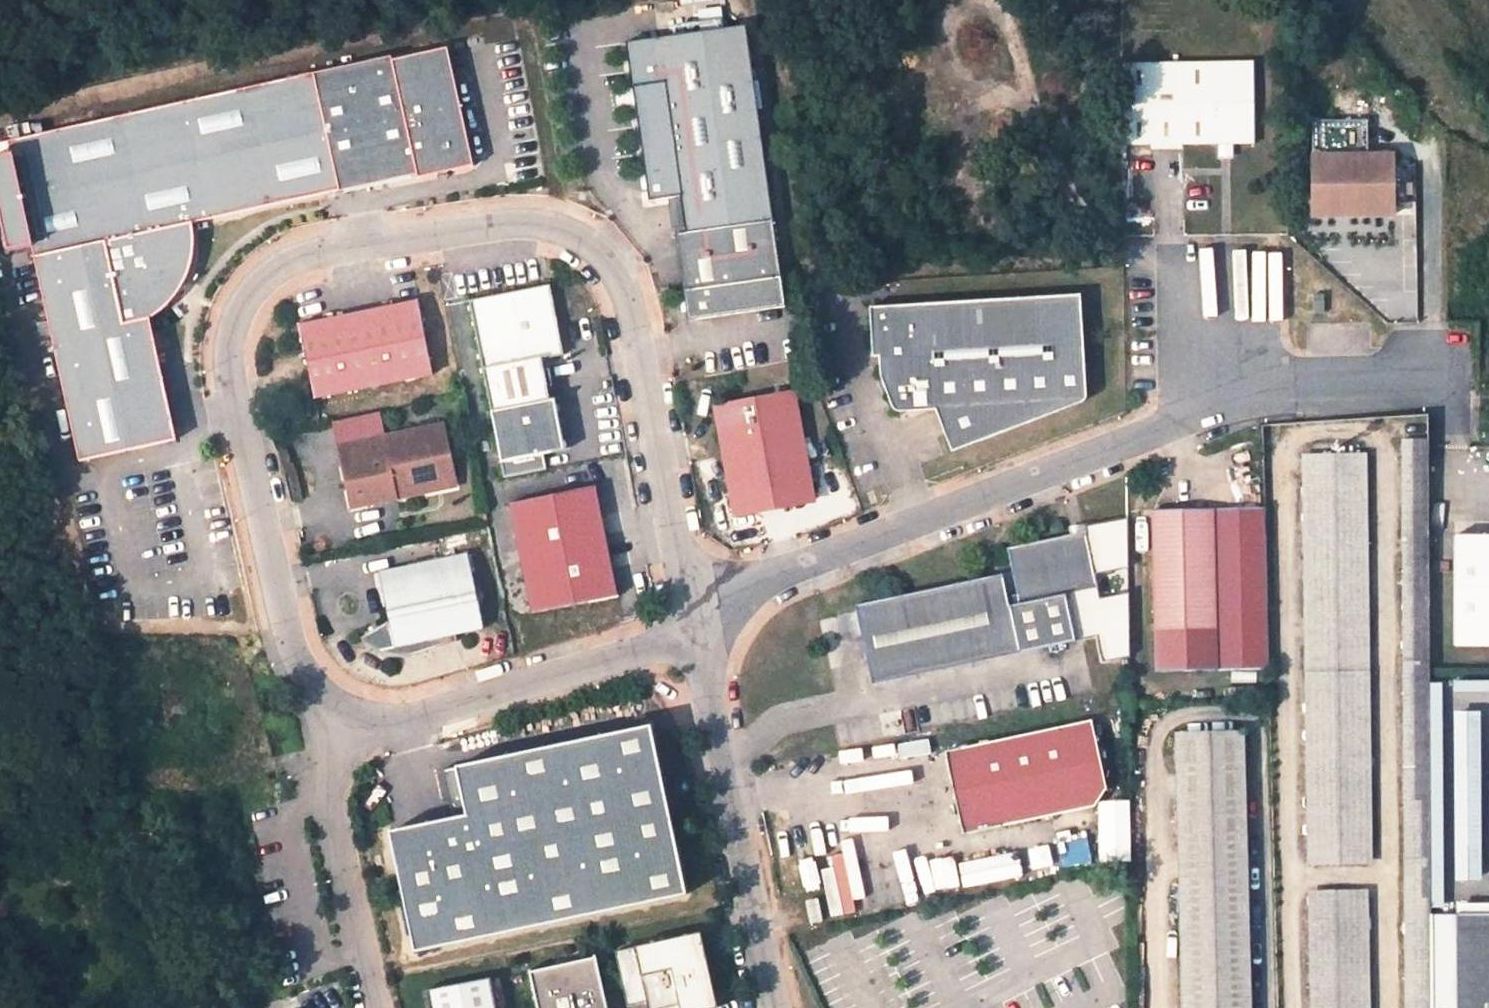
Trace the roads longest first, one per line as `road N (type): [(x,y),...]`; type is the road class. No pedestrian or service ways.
road 1 (unclassified): [(345,712),(302,665),(231,354),(235,319),(255,286),(322,251),(532,223),(600,248),(633,293),(696,625)]
road 2 (unclassified): [(696,625),(774,576),(1233,398)]
road 3 (unclassified): [(777,1007),(696,625)]
road 4 (unclassified): [(696,625),(650,648),(390,719),(345,712)]
road 5 (unclassified): [(373,1007),(330,803),(345,712)]
road 6 (unclassified): [(1233,398),(1409,380)]

